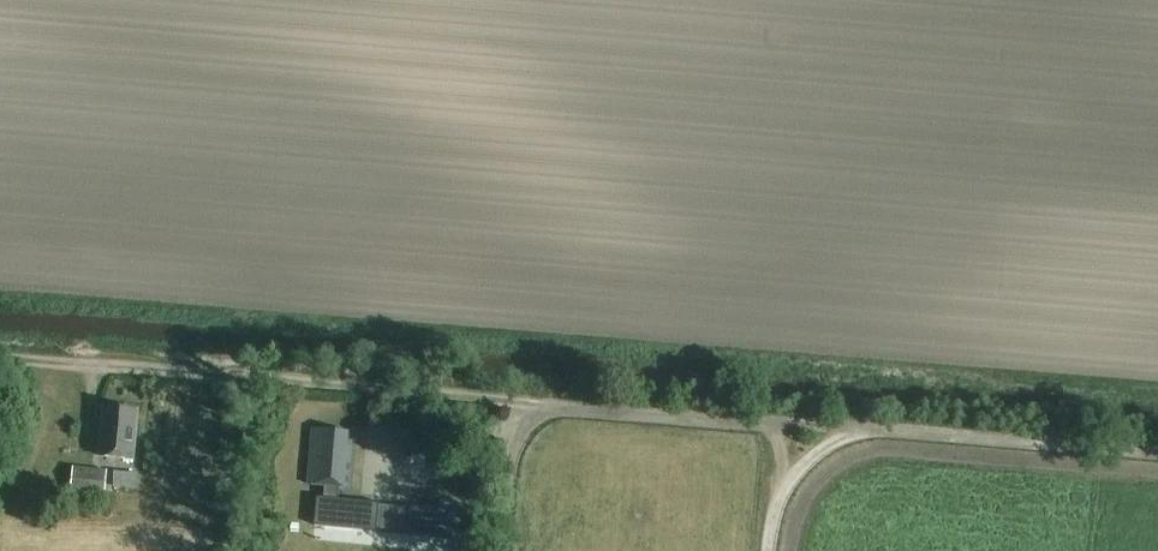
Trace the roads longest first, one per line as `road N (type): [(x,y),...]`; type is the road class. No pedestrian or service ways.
road 1 (track): [(1157,449),(0,350)]
road 2 (track): [(883,426),(828,441),(803,464),(784,485),(770,550)]
road 3 (track): [(525,395),(512,550)]

